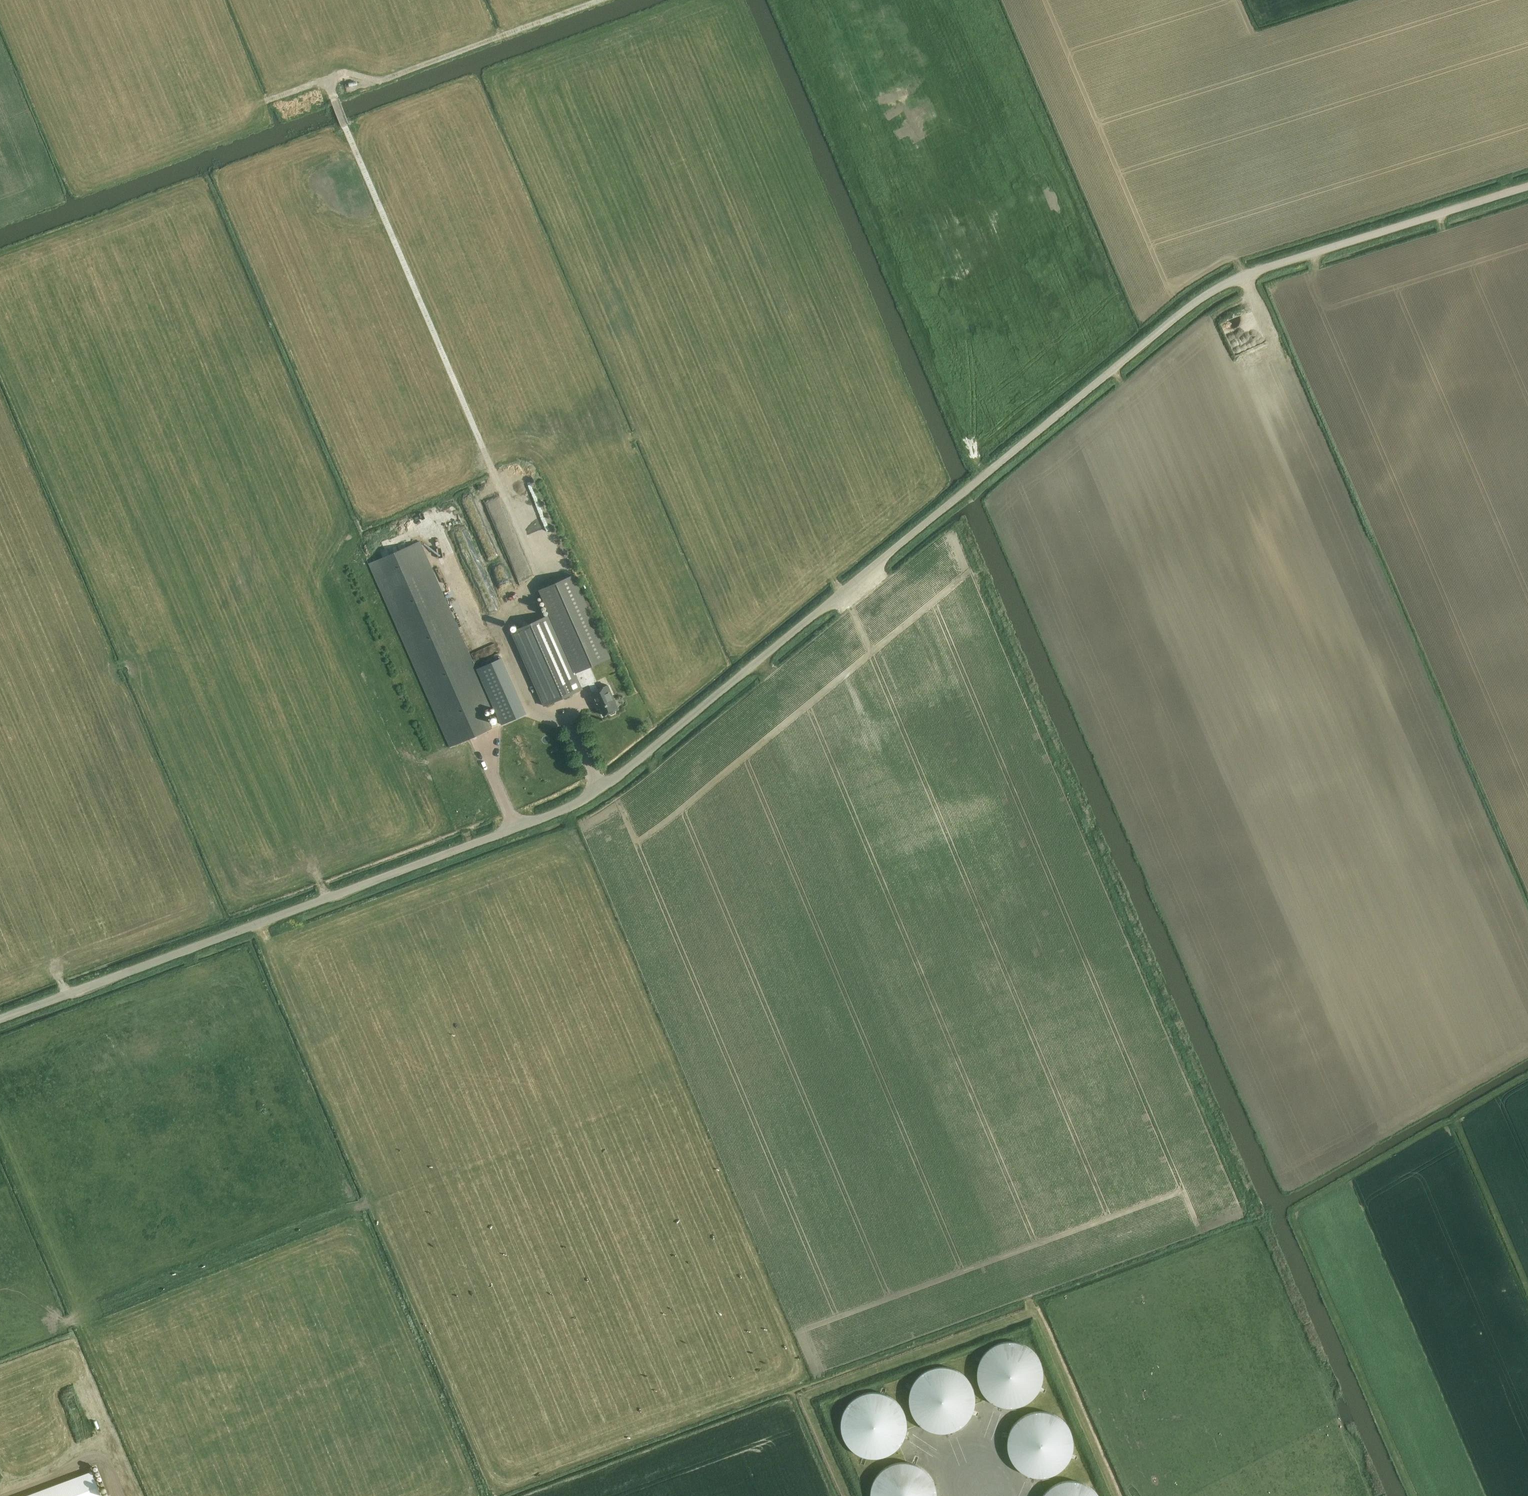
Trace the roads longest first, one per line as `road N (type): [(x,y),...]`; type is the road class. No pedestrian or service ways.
road 1 (unclassified): [(0,1020),(586,798),(1211,292),(1527,186)]
road 2 (track): [(602,0),(381,82),(344,73),(330,86),(541,573)]

